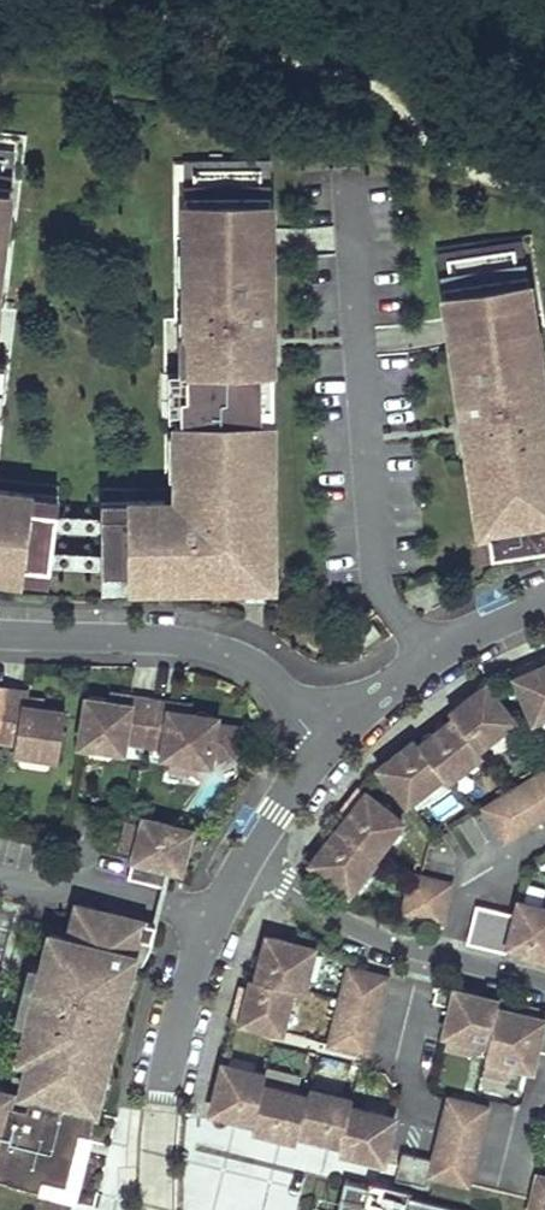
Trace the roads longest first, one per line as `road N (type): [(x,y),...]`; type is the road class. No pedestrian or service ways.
road 1 (residential): [(327,749),(273,682),(211,649),(0,636)]
road 2 (residential): [(157,1209),(172,1053),(214,923),(248,861)]
road 3 (residential): [(248,861),(348,925),(402,947),(544,982)]
road 4 (residential): [(327,749),(430,661),(544,603)]
road 5 (residential): [(248,861),(327,749)]

